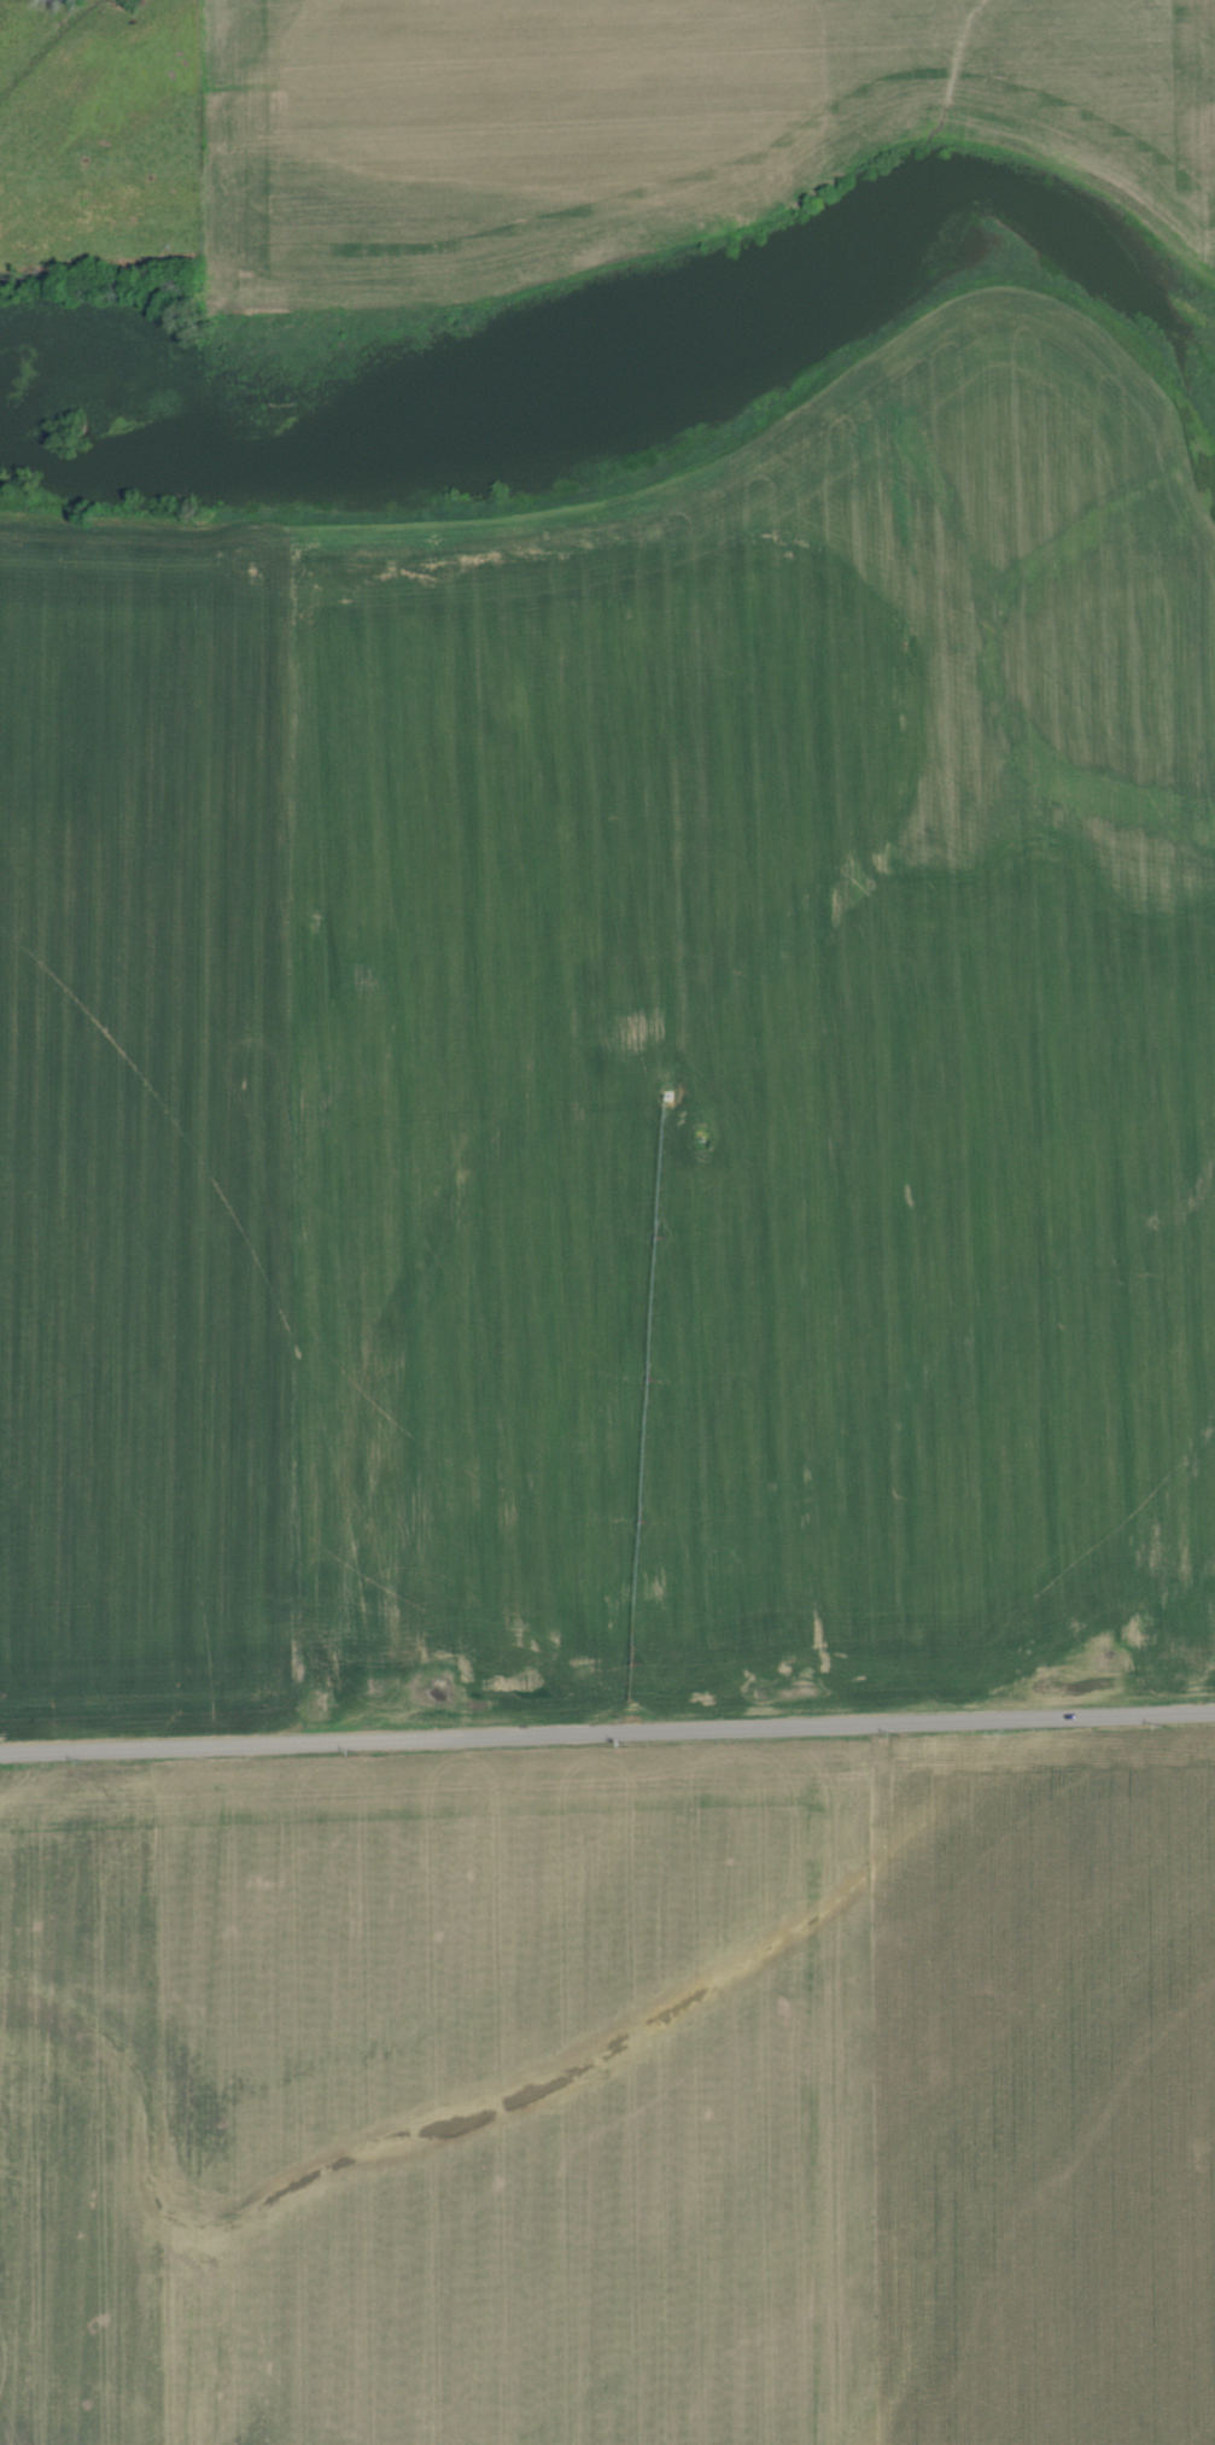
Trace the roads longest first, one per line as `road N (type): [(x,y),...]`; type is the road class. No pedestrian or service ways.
road 1 (residential): [(0,1754),(358,1735),(1214,1716)]

